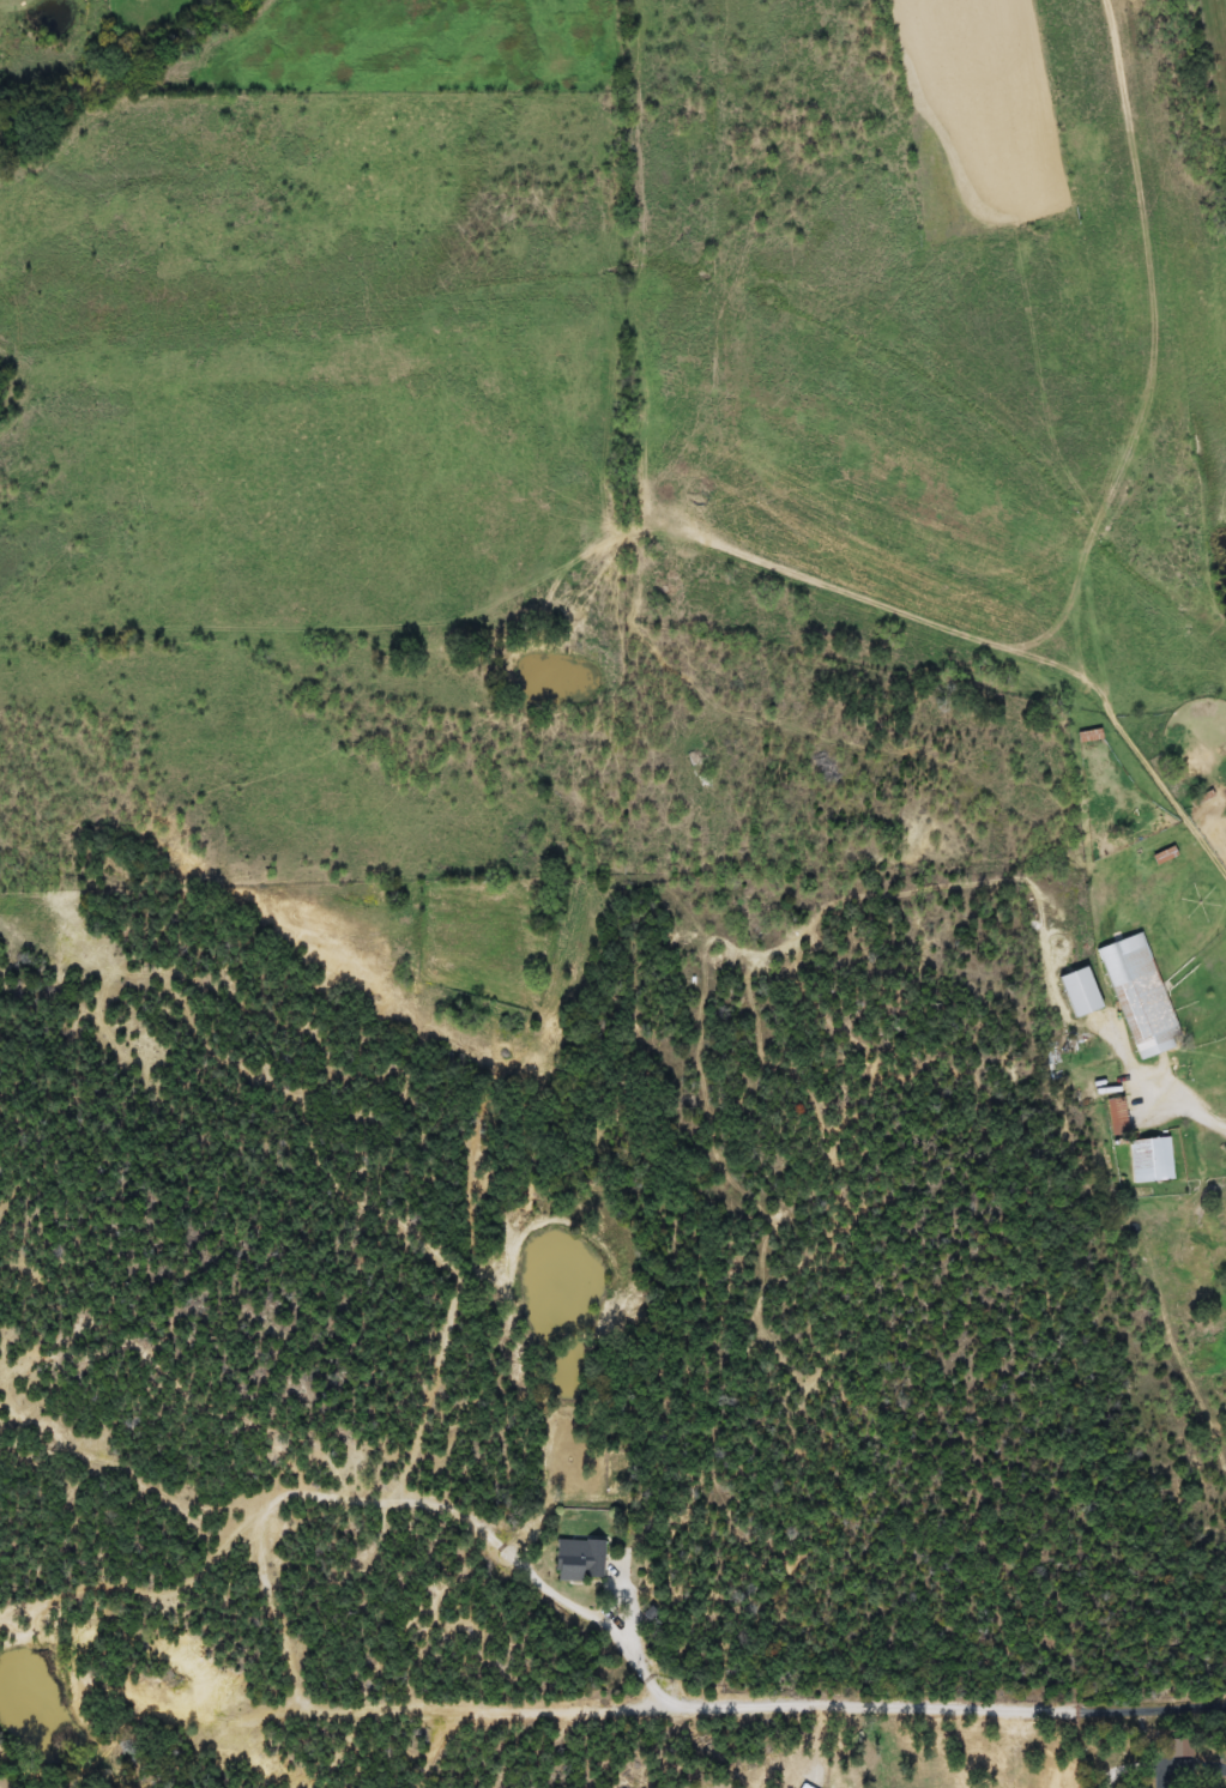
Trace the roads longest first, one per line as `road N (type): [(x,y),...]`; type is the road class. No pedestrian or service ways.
road 1 (residential): [(1225,1700),(1139,1708),(666,1697),(312,1703),(144,1695)]

